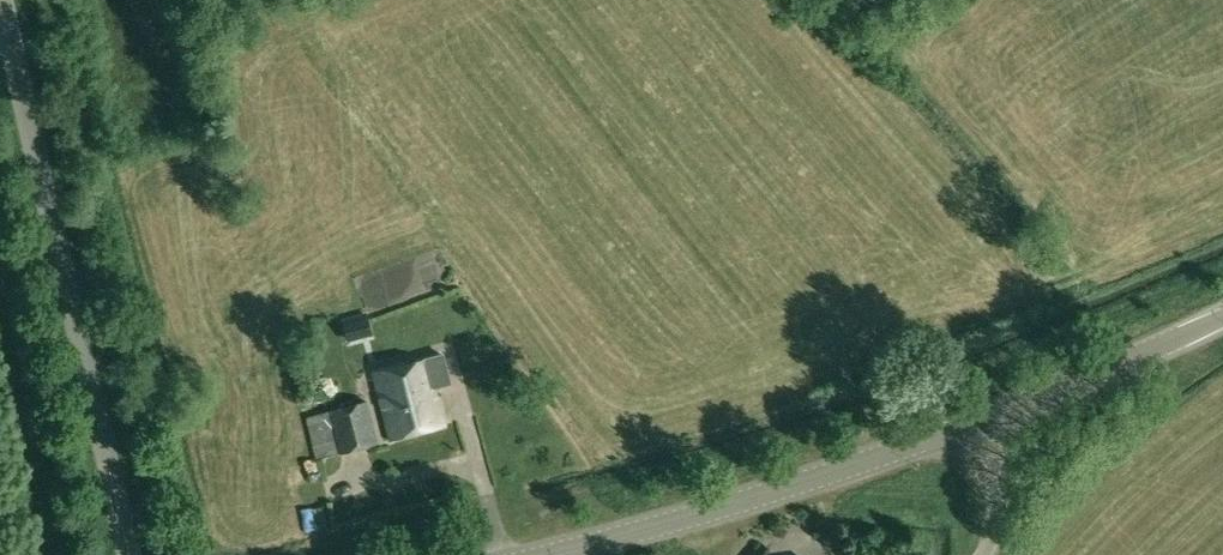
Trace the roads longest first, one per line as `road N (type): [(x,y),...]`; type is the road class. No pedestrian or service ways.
road 1 (unclassified): [(127,554),(0,28)]
road 2 (tertiary): [(535,554),(742,499),(981,418)]
road 3 (tertiary): [(981,418),(1222,318)]
road 4 (unclassified): [(985,554),(999,494),(981,418)]

